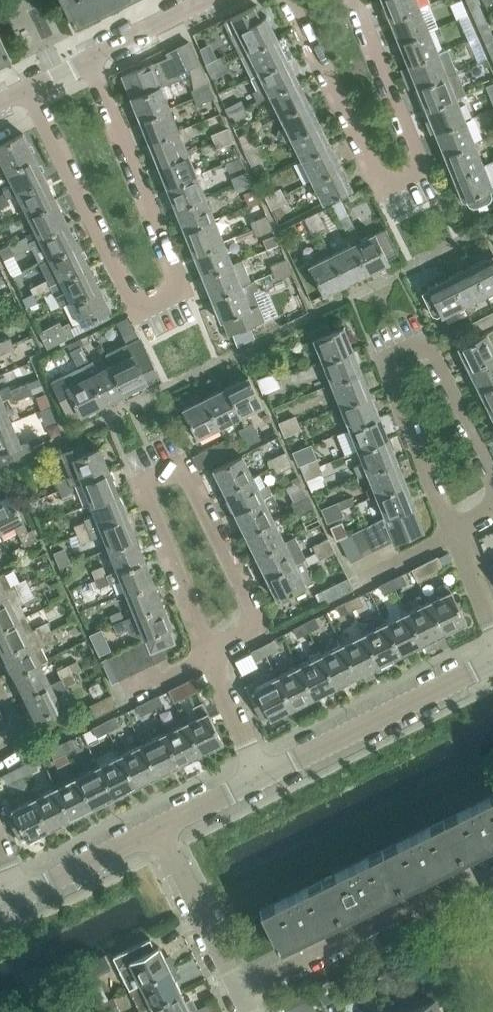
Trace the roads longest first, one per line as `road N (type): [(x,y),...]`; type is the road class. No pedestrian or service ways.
road 1 (residential): [(92,59),(182,289),(138,310),(28,92)]
road 2 (residential): [(291,0),(382,186),(420,170),(353,0)]
road 3 (residential): [(210,655),(143,486),(185,468),(260,626)]
road 4 (residential): [(452,535),(383,364),(430,342),(492,483)]
road 5 (residential): [(258,779),(492,664)]
road 6 (residential): [(477,880),(243,994)]
road 7 (residential): [(243,994),(159,827)]
road 8 (residential): [(21,896),(159,827)]
road 9 (residential): [(92,59),(212,0)]
road 10 (residential): [(258,779),(210,655)]

